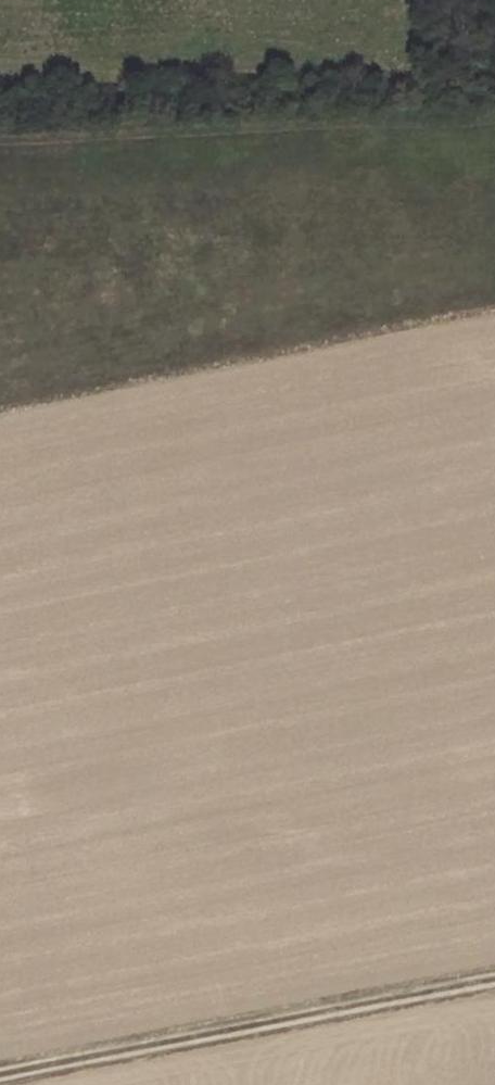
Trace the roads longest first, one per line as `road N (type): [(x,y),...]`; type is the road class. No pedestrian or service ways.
road 1 (track): [(494,985),(0,1079)]

